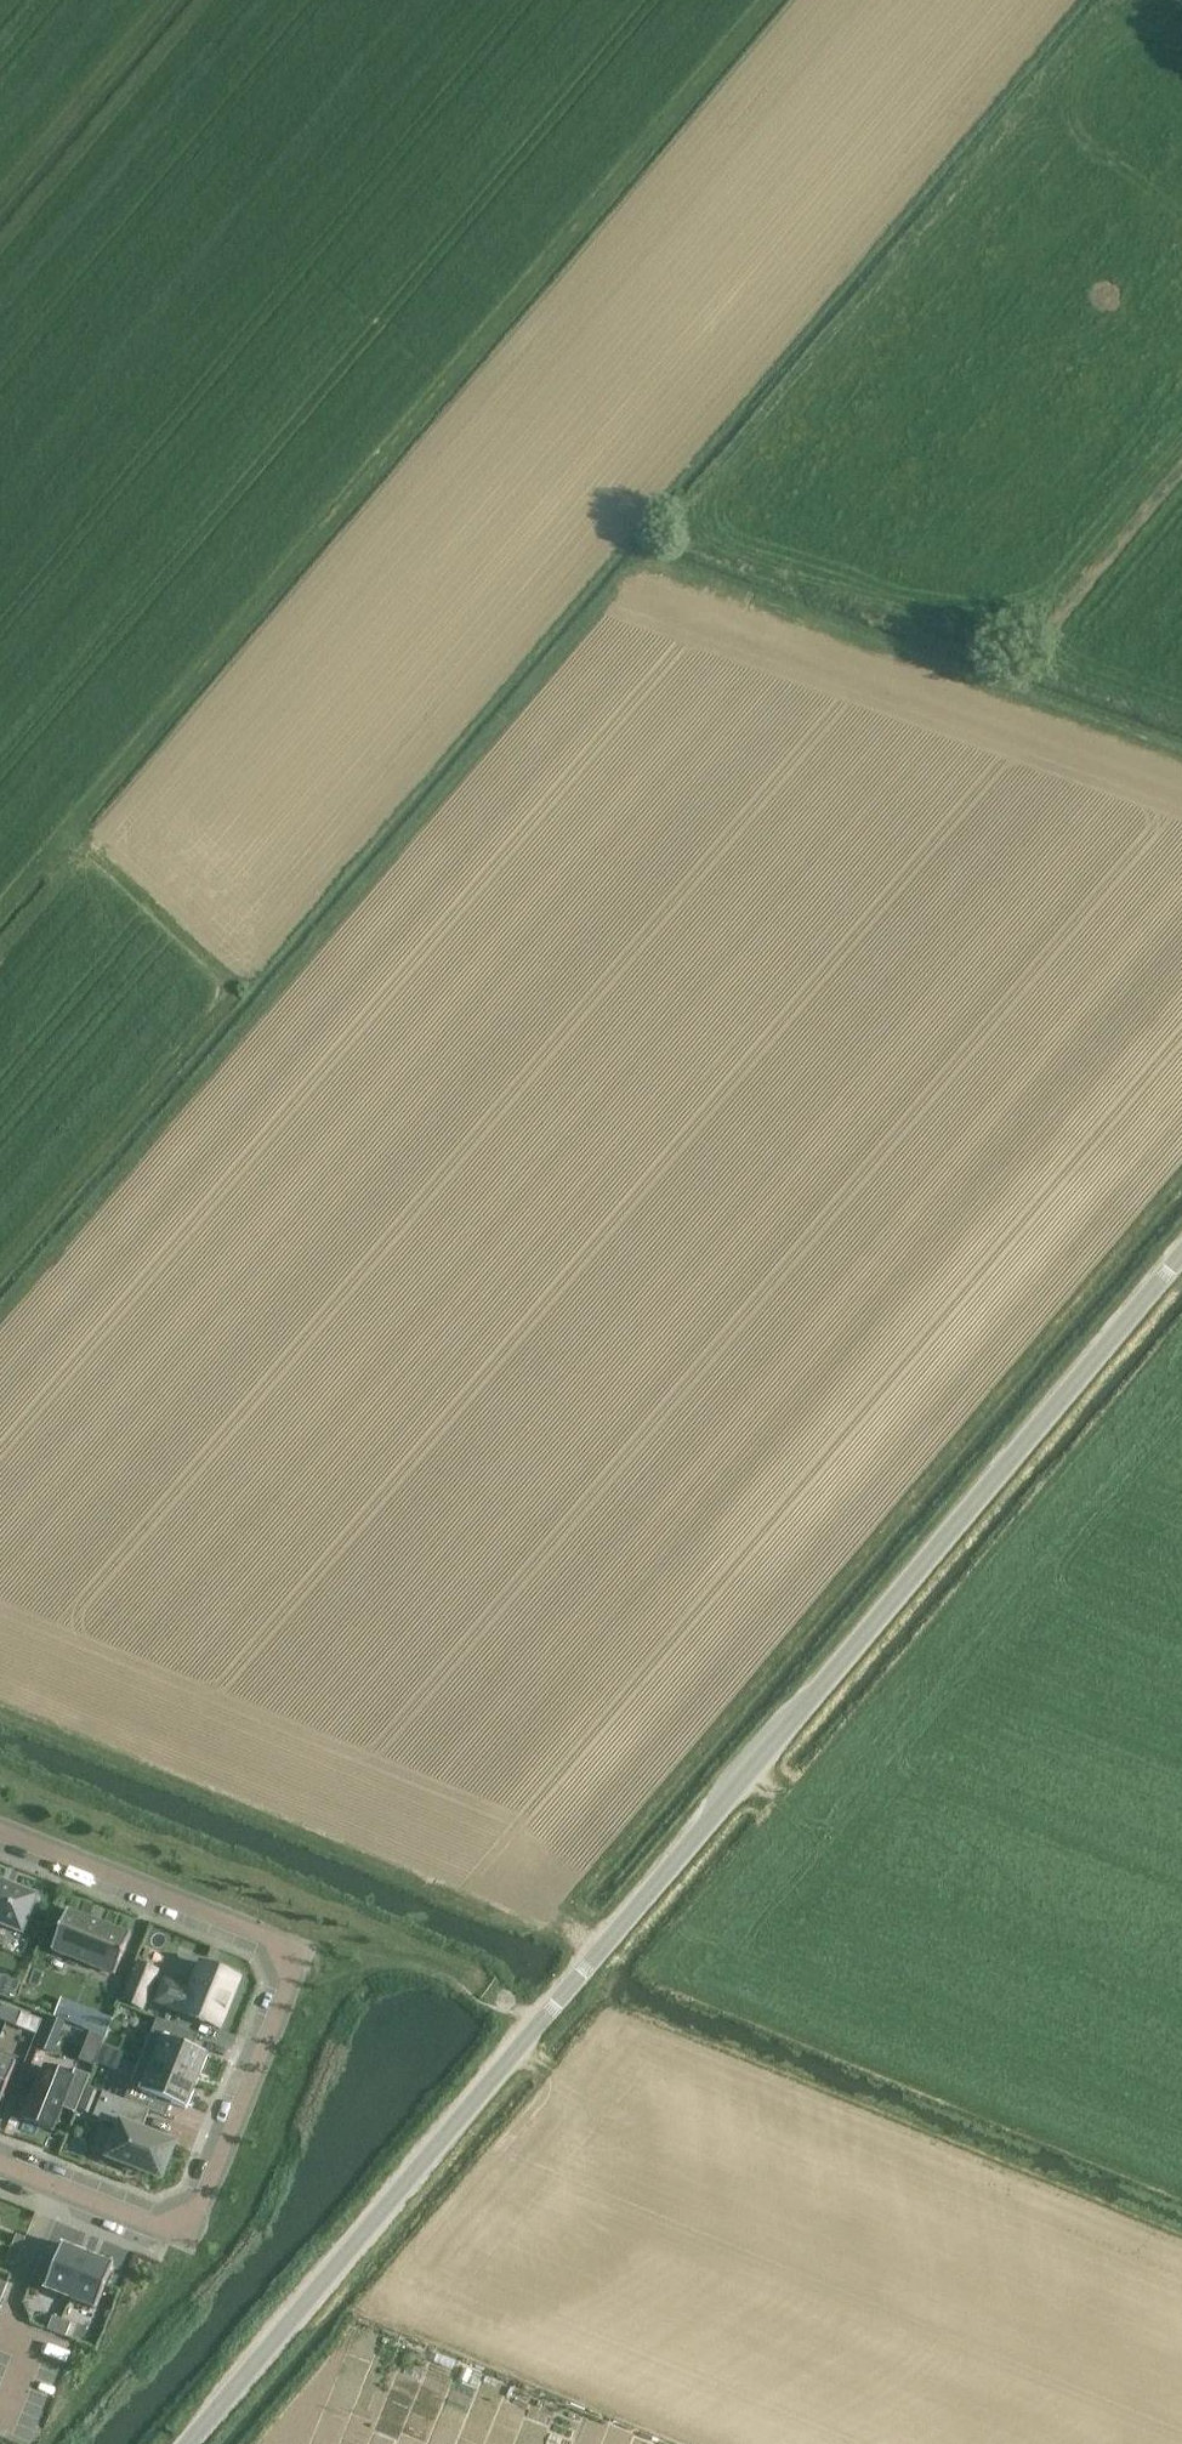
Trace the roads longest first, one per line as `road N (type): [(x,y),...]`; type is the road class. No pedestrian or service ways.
road 1 (unclassified): [(187,2443),(1181,1259)]
road 2 (residential): [(0,1832),(278,1943),(291,1956),(202,2200),(184,2227),(149,2224),(0,2166)]

